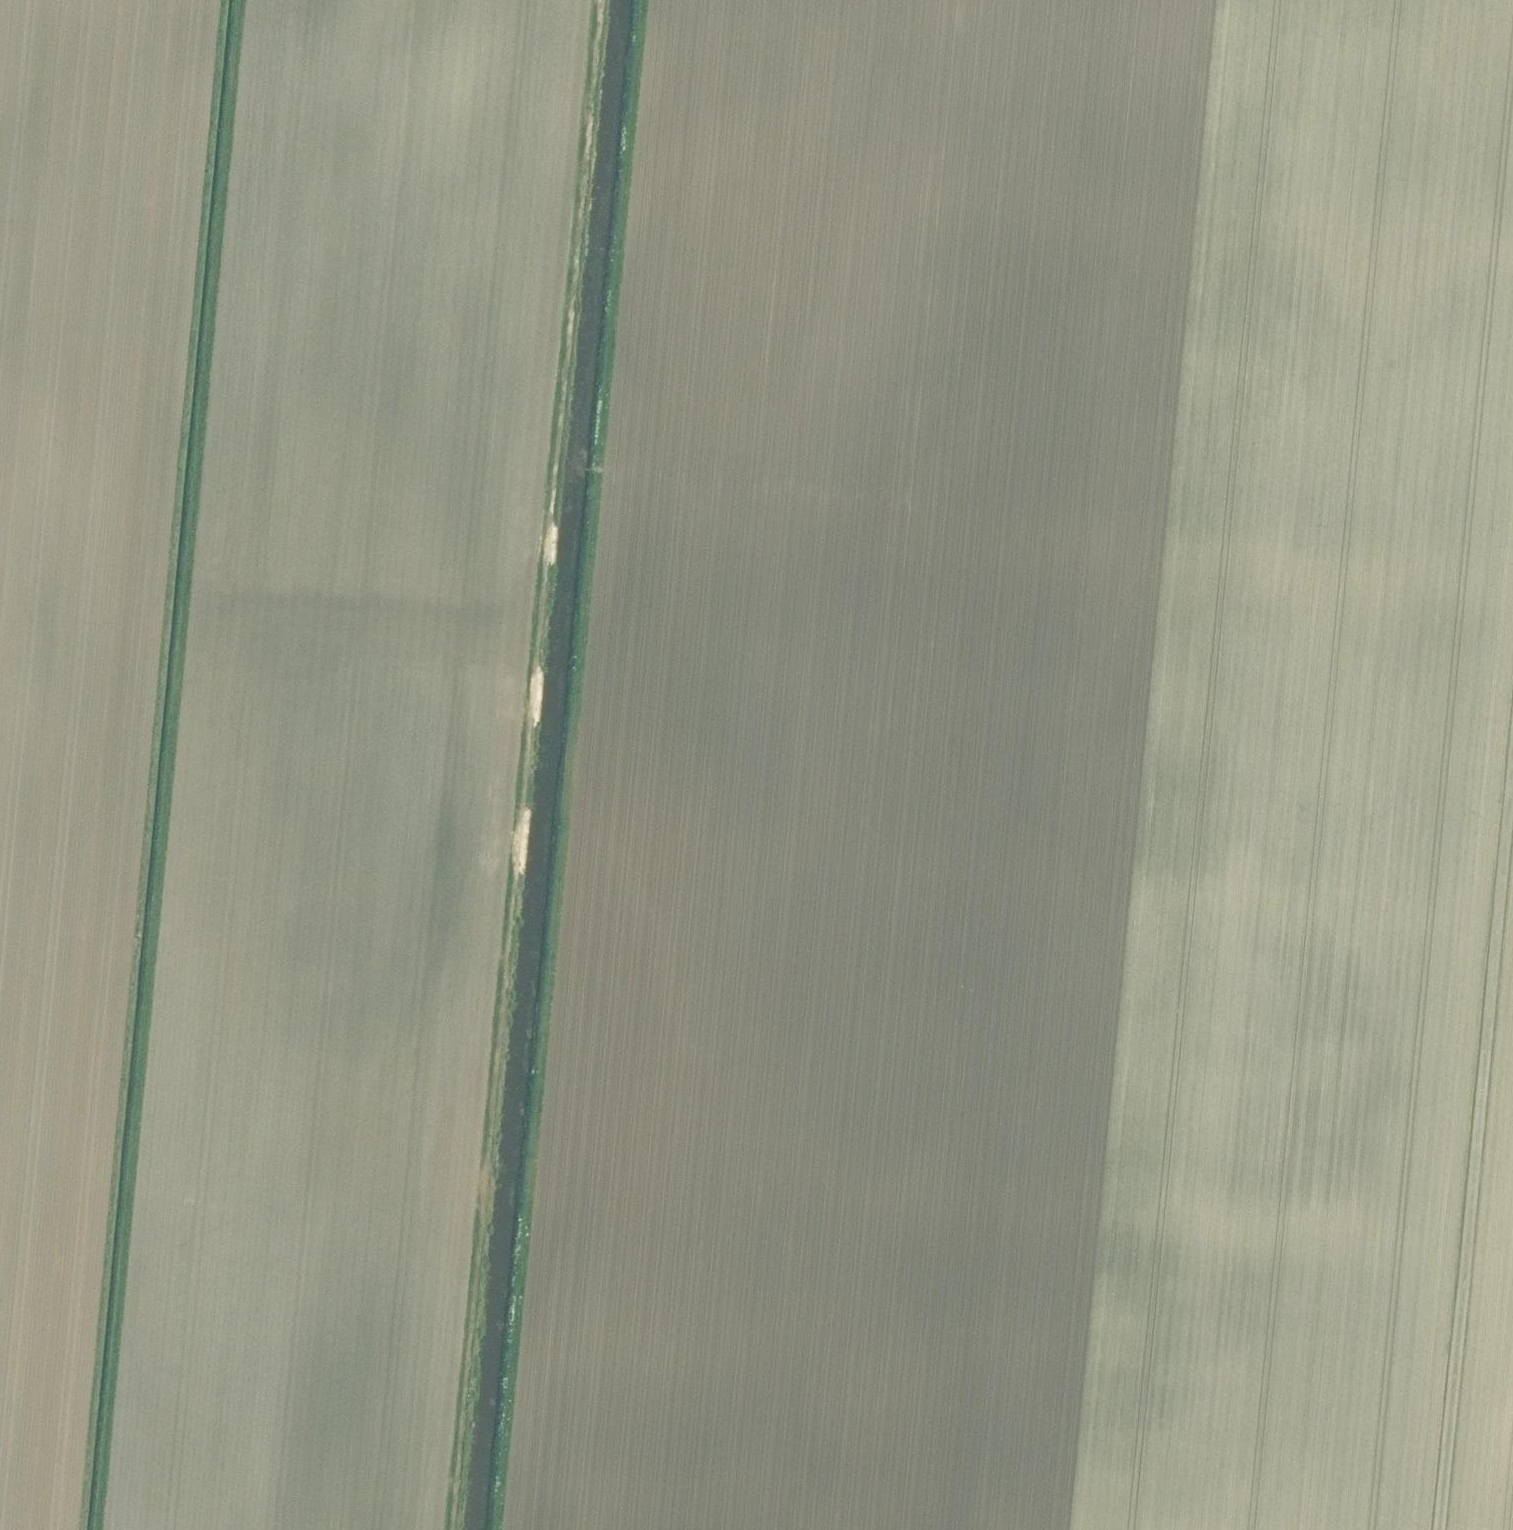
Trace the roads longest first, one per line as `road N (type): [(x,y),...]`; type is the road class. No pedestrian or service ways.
road 1 (unclassified): [(1442,1529),(1512,805)]

